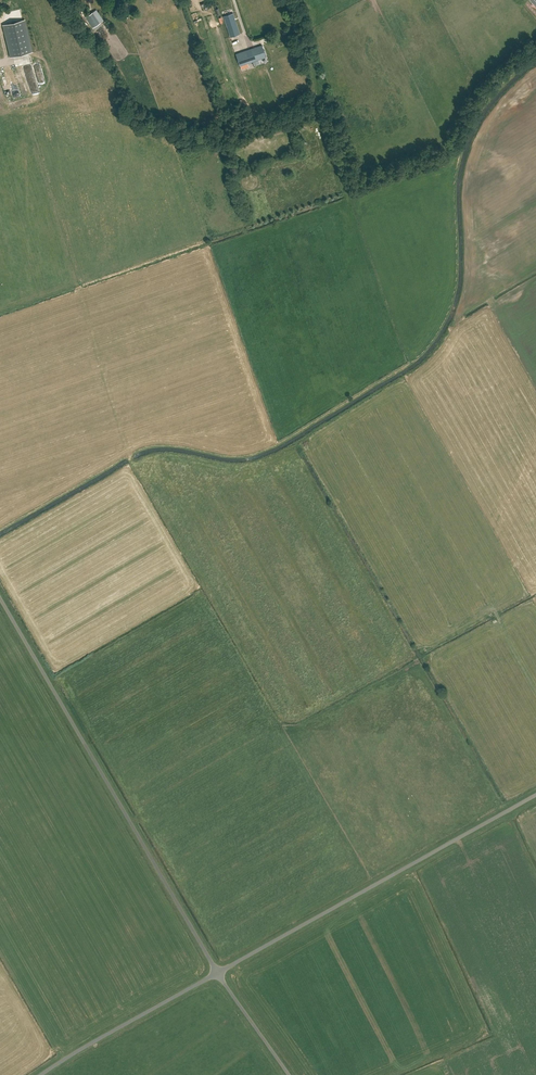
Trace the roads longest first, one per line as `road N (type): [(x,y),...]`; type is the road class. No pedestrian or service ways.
road 1 (unclassified): [(217,973),(0,597)]
road 2 (unclassified): [(217,973),(535,794)]
road 3 (unclassified): [(41,1074),(217,973)]
road 4 (track): [(290,1074),(217,973)]

